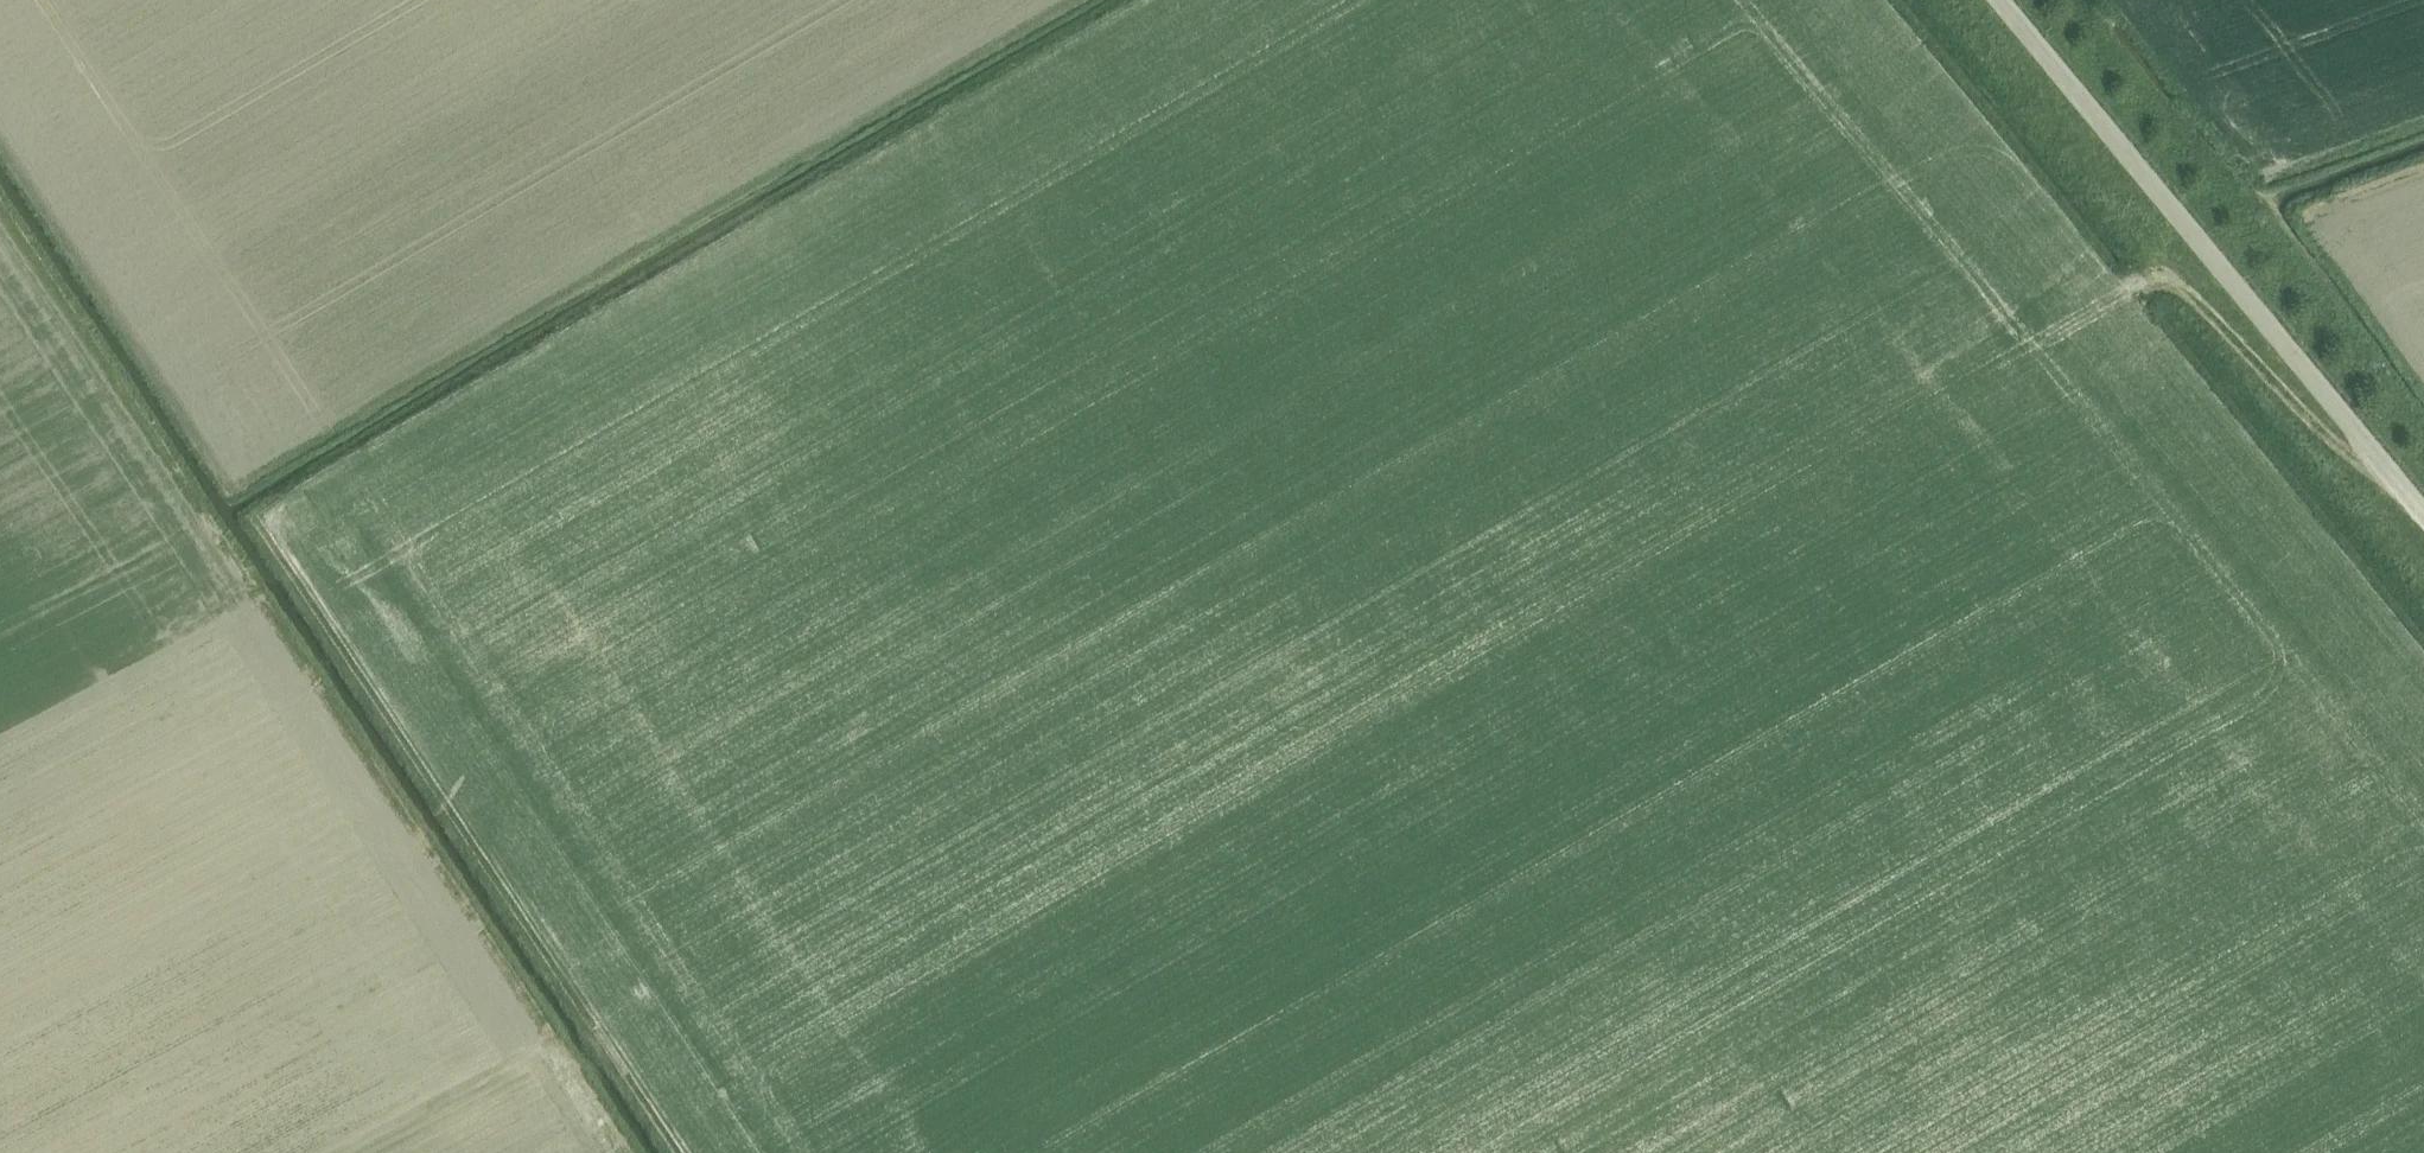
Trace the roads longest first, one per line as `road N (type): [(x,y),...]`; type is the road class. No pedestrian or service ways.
road 1 (unclassified): [(2423,468),(2034,0)]

